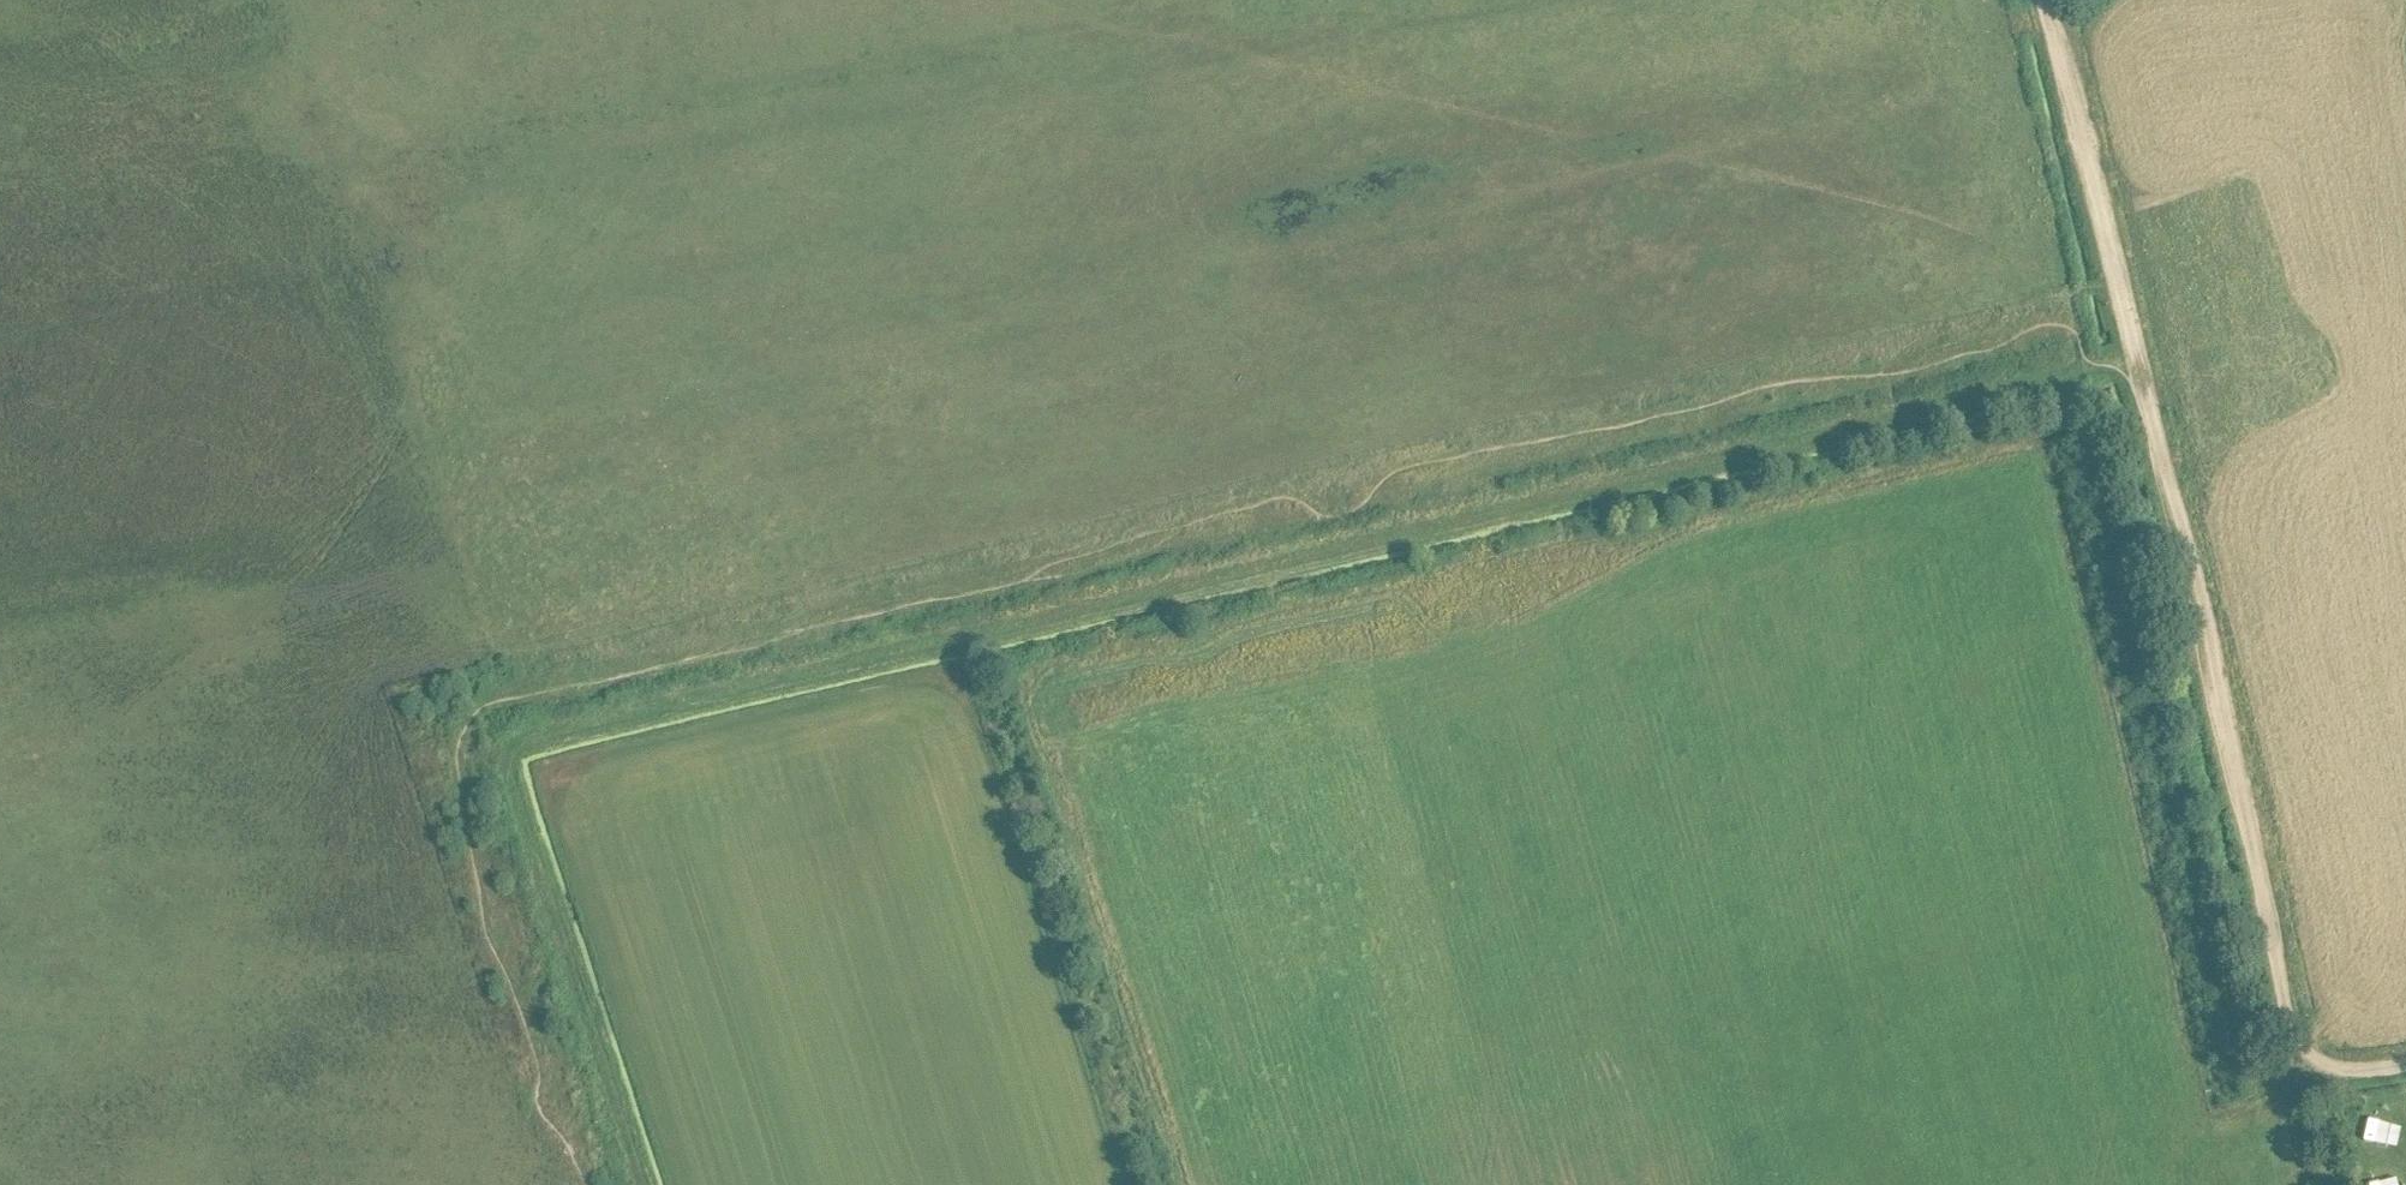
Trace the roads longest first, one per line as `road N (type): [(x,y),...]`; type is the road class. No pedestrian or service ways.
road 1 (track): [(2405,1062),(2316,1063),(2300,1039),(2143,390)]
road 2 (track): [(2117,277),(2049,0)]

